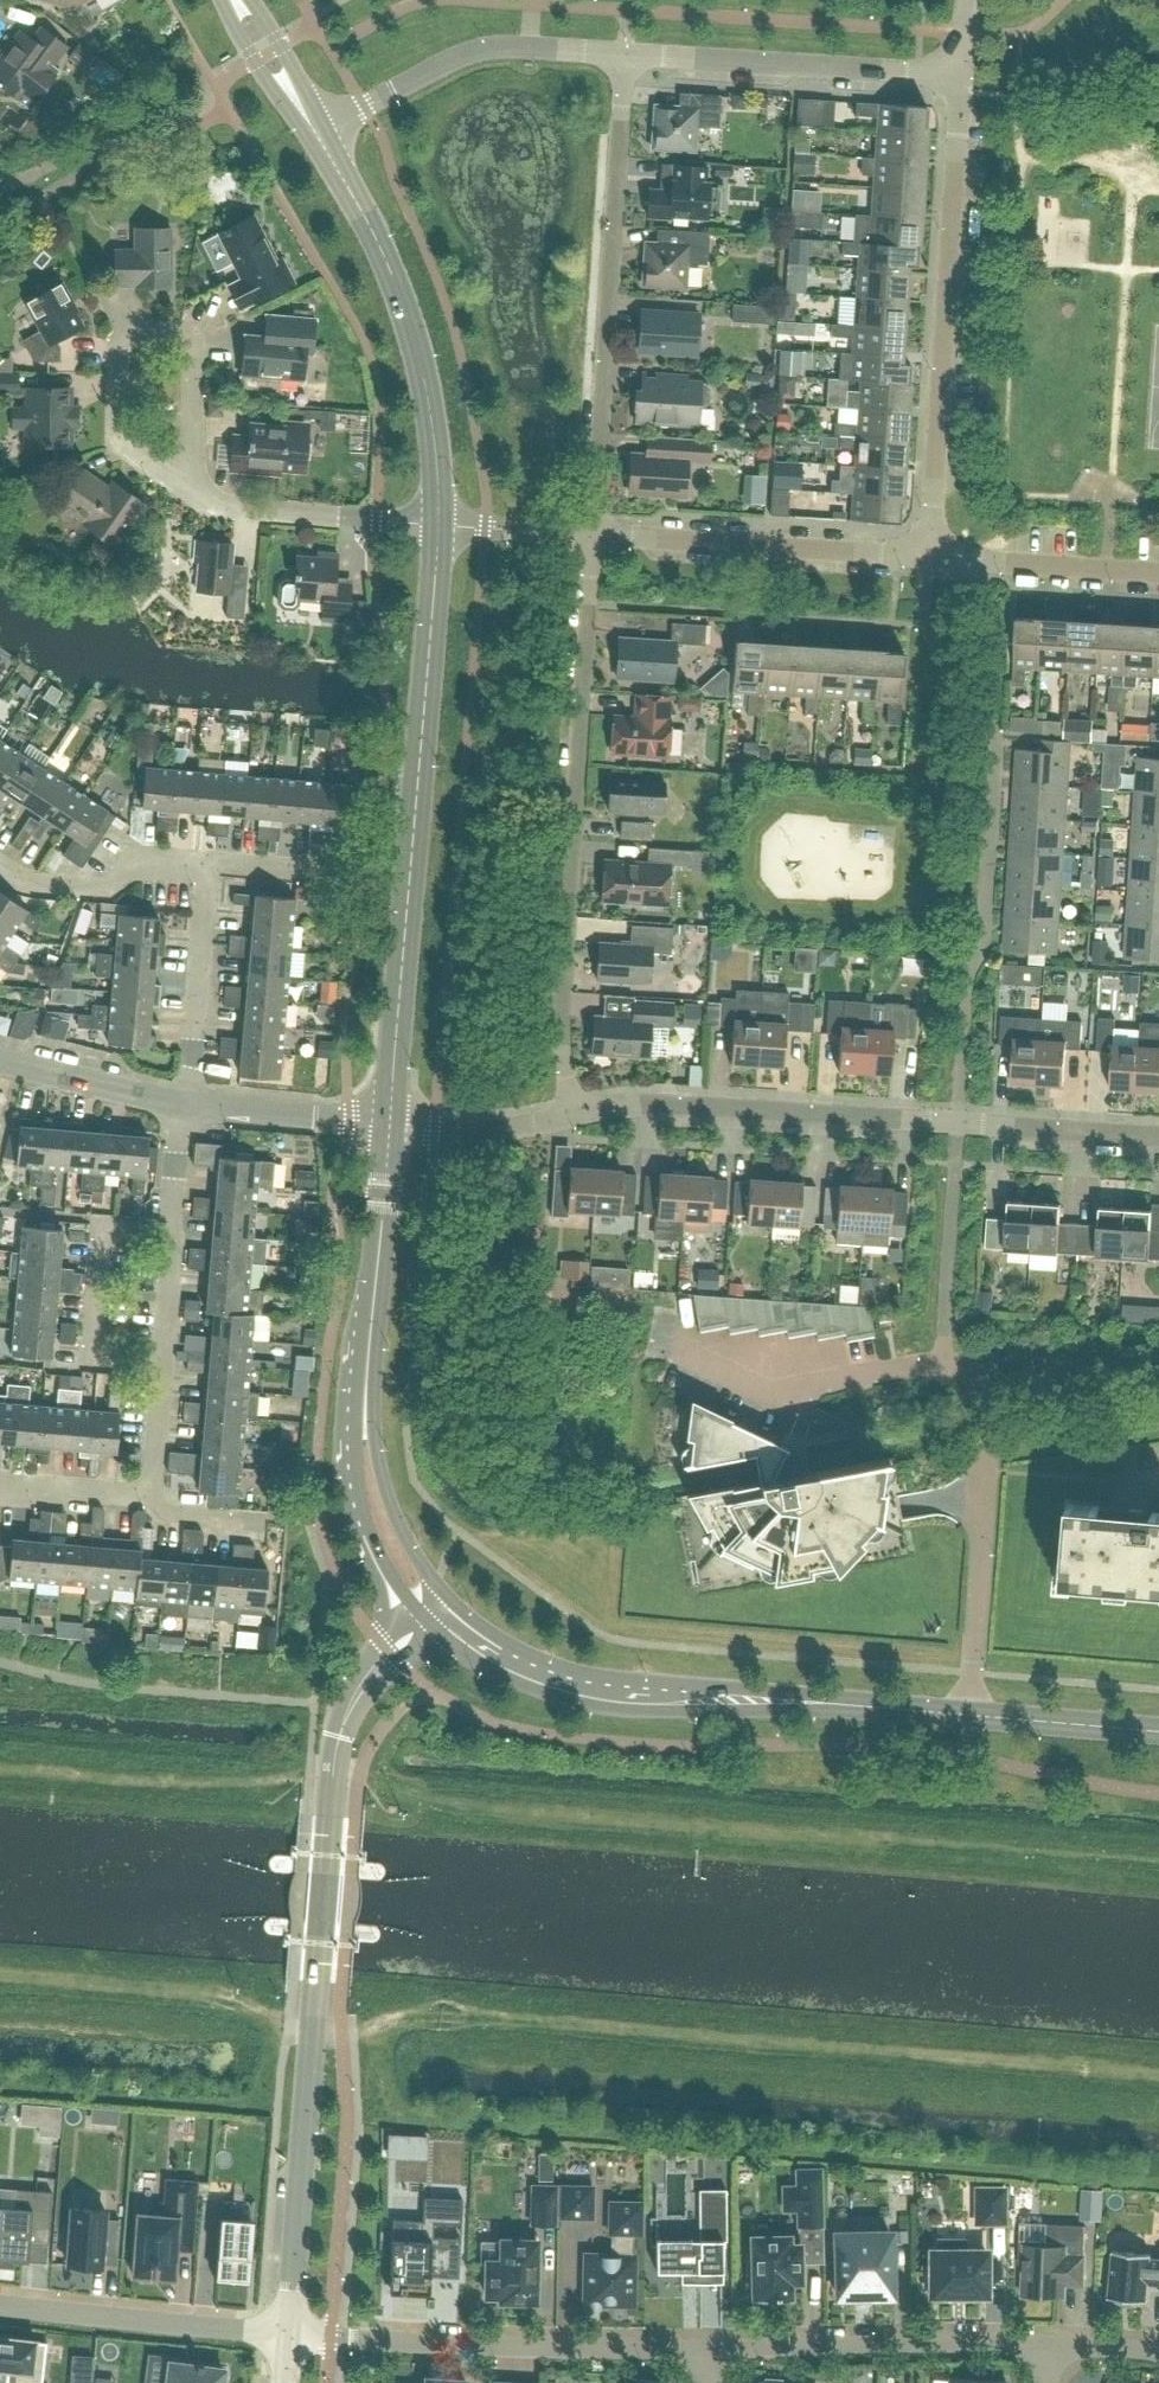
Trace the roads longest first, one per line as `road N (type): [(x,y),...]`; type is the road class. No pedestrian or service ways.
road 1 (unclassified): [(423,1613),(348,1705),(338,1737),(283,2333)]
road 2 (residential): [(968,1715),(989,1419),(983,1384),(943,1362),(762,1388),(681,1342)]
road 3 (tertiary): [(439,525),(389,1121)]
road 4 (residential): [(572,1115),(676,1104),(1158,1136)]
road 5 (residential): [(572,1115),(562,1007),(593,533)]
road 6 (tertiary): [(423,1613),(508,1667),(592,1695),(968,1715)]
road 7 (tertiary): [(389,1121),(355,1420),(360,1490),(380,1553),(423,1613)]
road 8 (residential): [(593,533),(625,52)]
road 9 (residential): [(931,558),(964,79)]
road 10 (residential): [(283,2333),(710,2347)]
road 11 (tertiary): [(319,139),(380,246),(405,311),(429,401),(439,525)]
road 12 (residential): [(625,52),(964,79)]
road 13 (residential): [(931,558),(593,533)]
road 14 (residential): [(710,2347),(1042,2343)]
road 15 (residential): [(319,139),(485,47),(625,52)]
road 16 (residential): [(0,2307),(283,2333)]
road 17 (residential): [(190,490),(117,444),(118,351),(137,333),(181,333),(195,356)]
road 18 (residential): [(158,1370),(90,1362),(102,1227),(170,1232)]
road 19 (residential): [(439,525),(225,508),(190,490)]
road 20 (residential): [(184,1106),(208,863)]
road 21 (residential): [(1158,574),(931,558)]
road 22 (residential): [(208,863),(129,868),(71,884),(0,870)]
road 23 (unclassified): [(389,1121),(184,1106)]
road 24 (tertiary): [(968,1715),(1158,1731)]
road 25 (unclassified): [(184,1106),(0,1057)]
road 26 (residential): [(389,1121),(444,1131),(507,1129),(572,1115)]
road 27 (tertiary): [(319,139),(233,0)]
road 28 (residential): [(593,533),(439,525)]
road 29 (residential): [(144,1490),(0,1484)]
road 30 (residential): [(170,1232),(158,1370)]
road 31 (residential): [(346,874),(208,863)]
road 32 (residential): [(195,356),(190,490)]
road 33 (residential): [(184,1106),(170,1232)]
road 34 (residential): [(144,1490),(171,1510),(258,1520)]
road 35 (residential): [(158,1370),(144,1490)]

